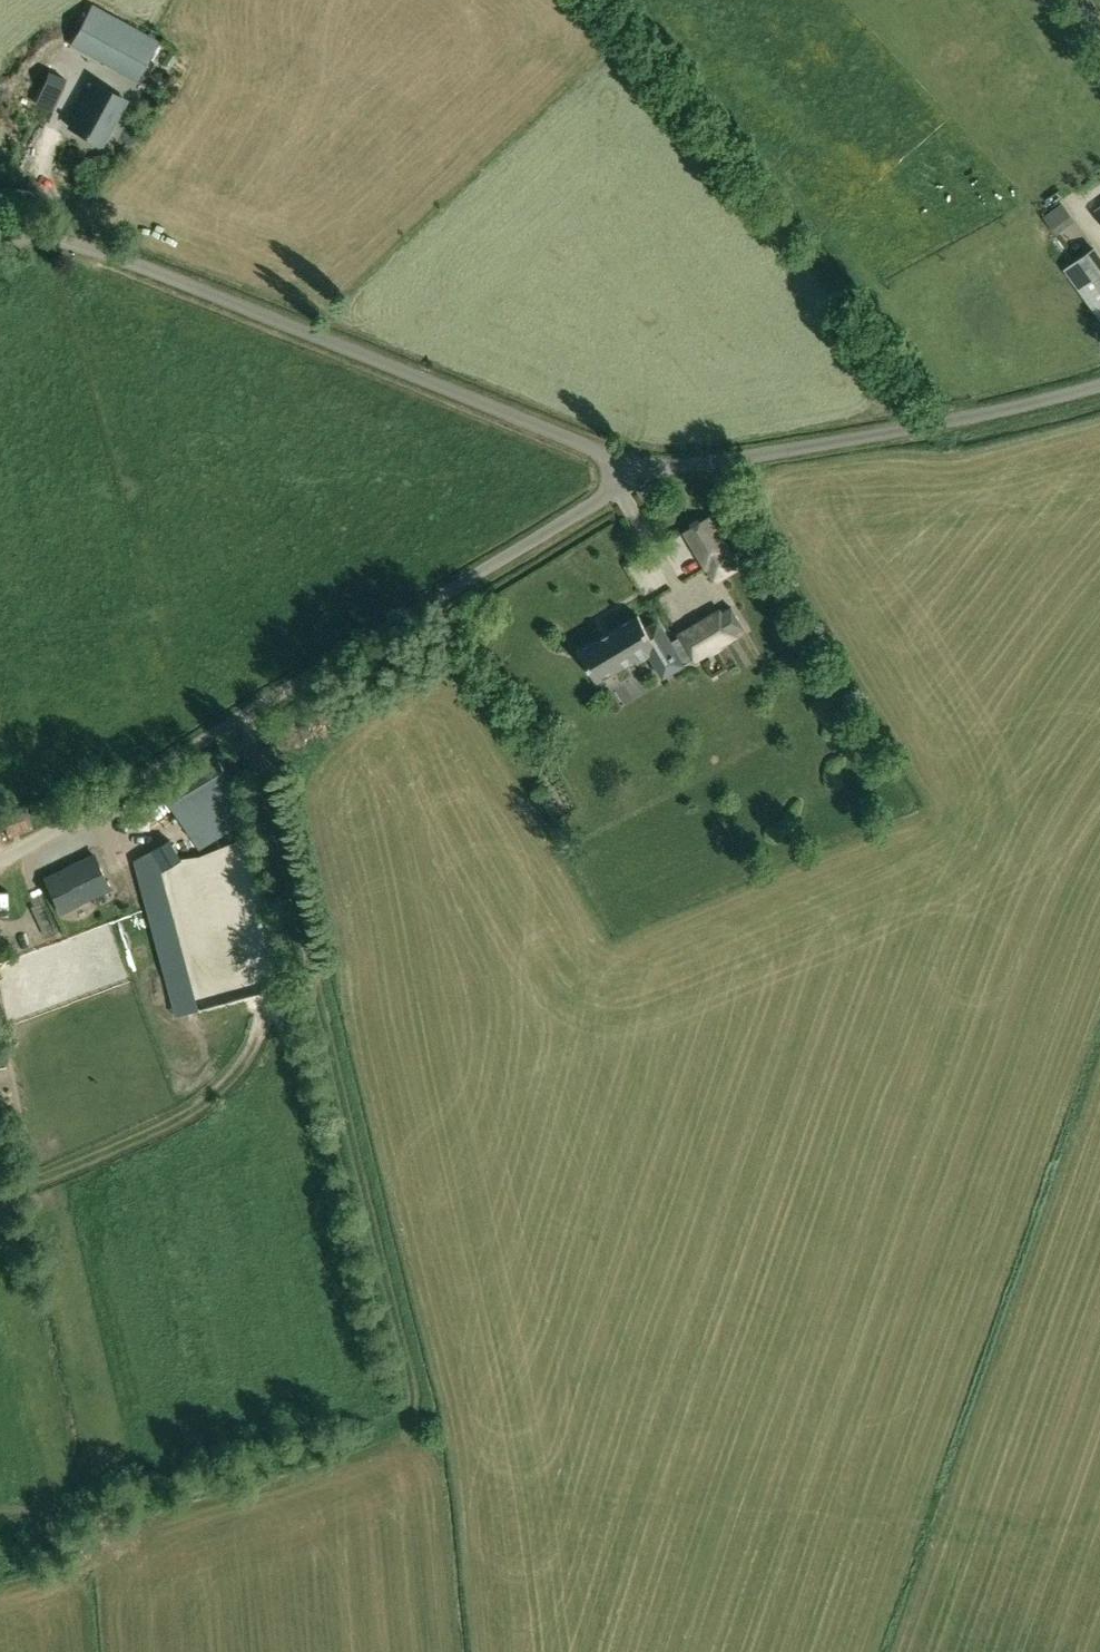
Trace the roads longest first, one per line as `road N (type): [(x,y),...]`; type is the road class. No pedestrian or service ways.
road 1 (unclassified): [(1099,383),(742,458),(688,466),(627,461),(136,263),(54,238),(0,238)]

